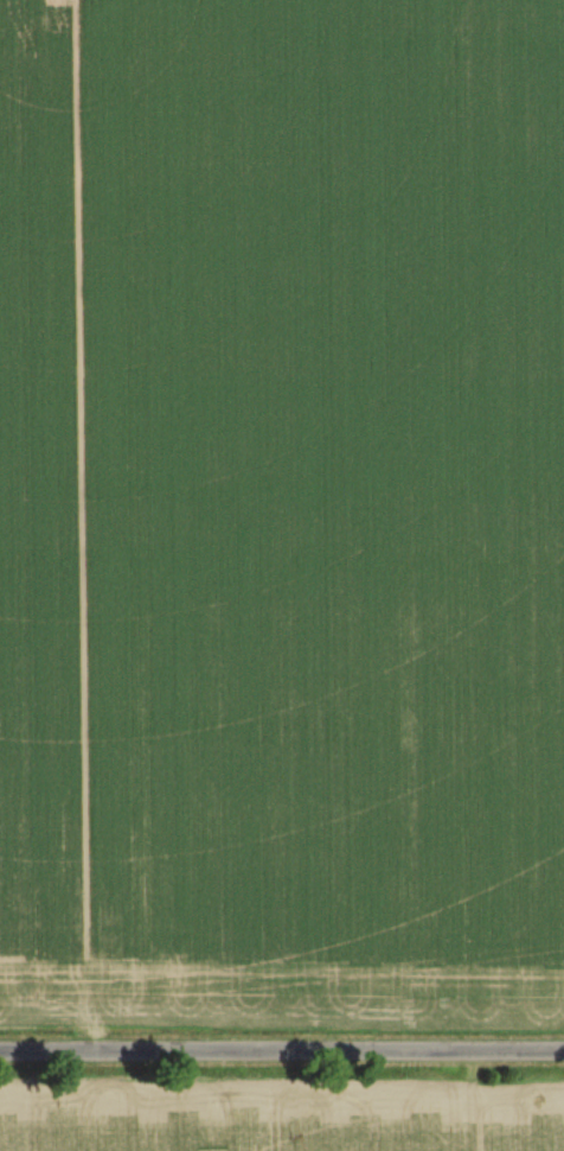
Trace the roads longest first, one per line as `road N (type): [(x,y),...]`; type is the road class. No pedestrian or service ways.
road 1 (residential): [(0,1073),(563,1065)]

